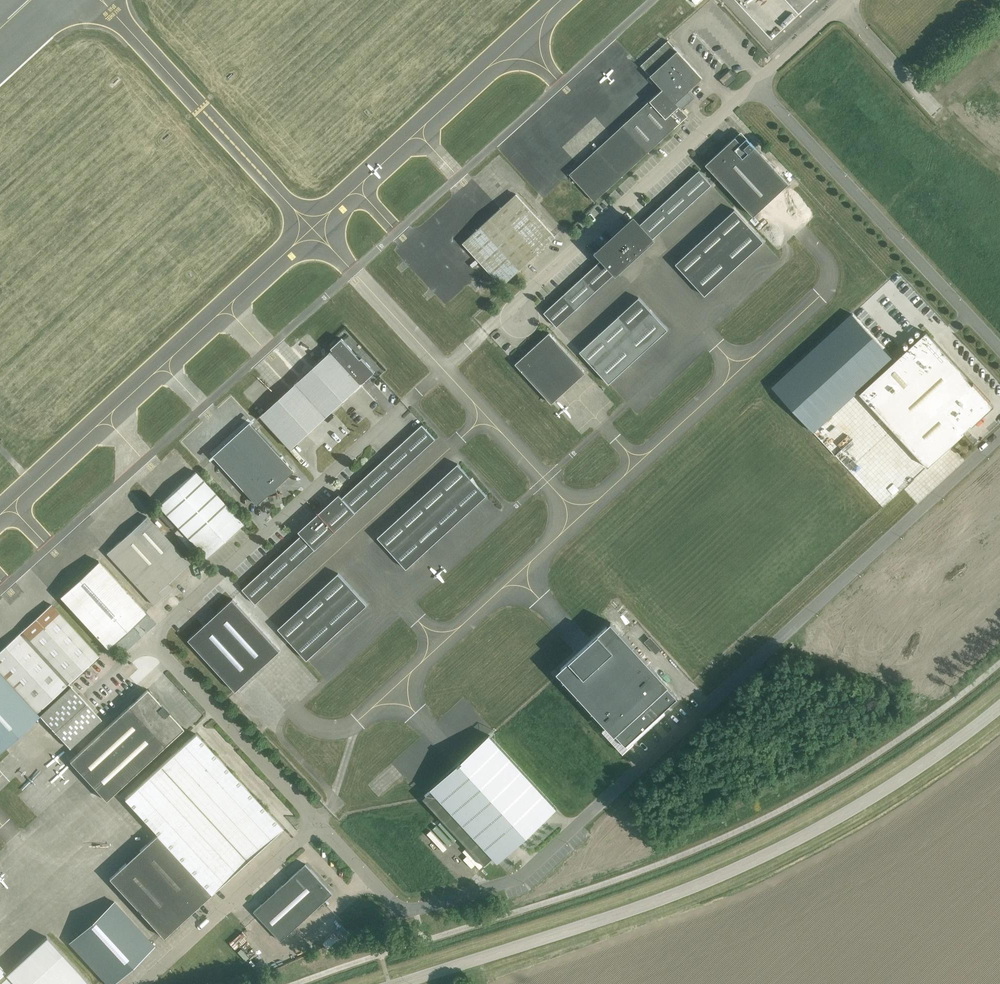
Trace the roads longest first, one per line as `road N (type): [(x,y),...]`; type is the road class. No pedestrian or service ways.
road 1 (unclassified): [(403,911),(522,878),(999,436)]
road 2 (tertiary): [(402,983),(661,900),(750,862),(909,774),(999,708)]
road 3 (unclassified): [(755,85),(999,349)]
road 4 (unclassified): [(151,640),(407,408)]
road 5 (unclassified): [(518,302),(755,85)]
road 6 (unclassified): [(317,825),(151,640)]
road 7 (unclassified): [(144,983),(317,825)]
road 8 (unclassified): [(839,5),(961,134),(999,163)]
road 9 (unclassified): [(403,911),(317,825)]

